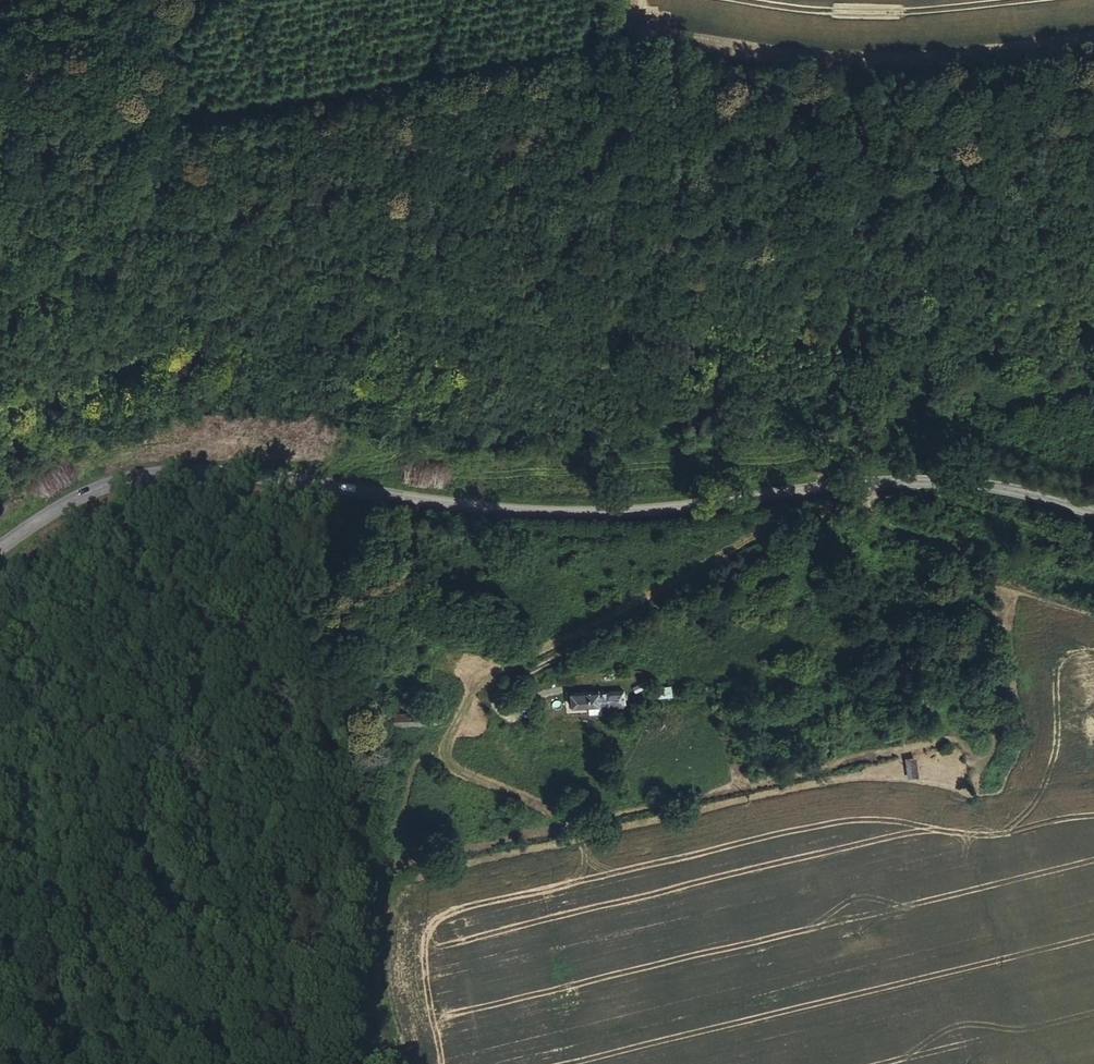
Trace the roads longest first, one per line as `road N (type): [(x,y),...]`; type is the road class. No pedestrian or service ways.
road 1 (tertiary): [(0,545),(66,498),(126,471),(184,466),(409,500),(587,513),(734,501),(897,473),(981,478),(1093,509)]
road 2 (track): [(439,0),(426,59),(0,123)]
road 3 (track): [(1093,384),(1043,375),(947,386),(766,496)]

